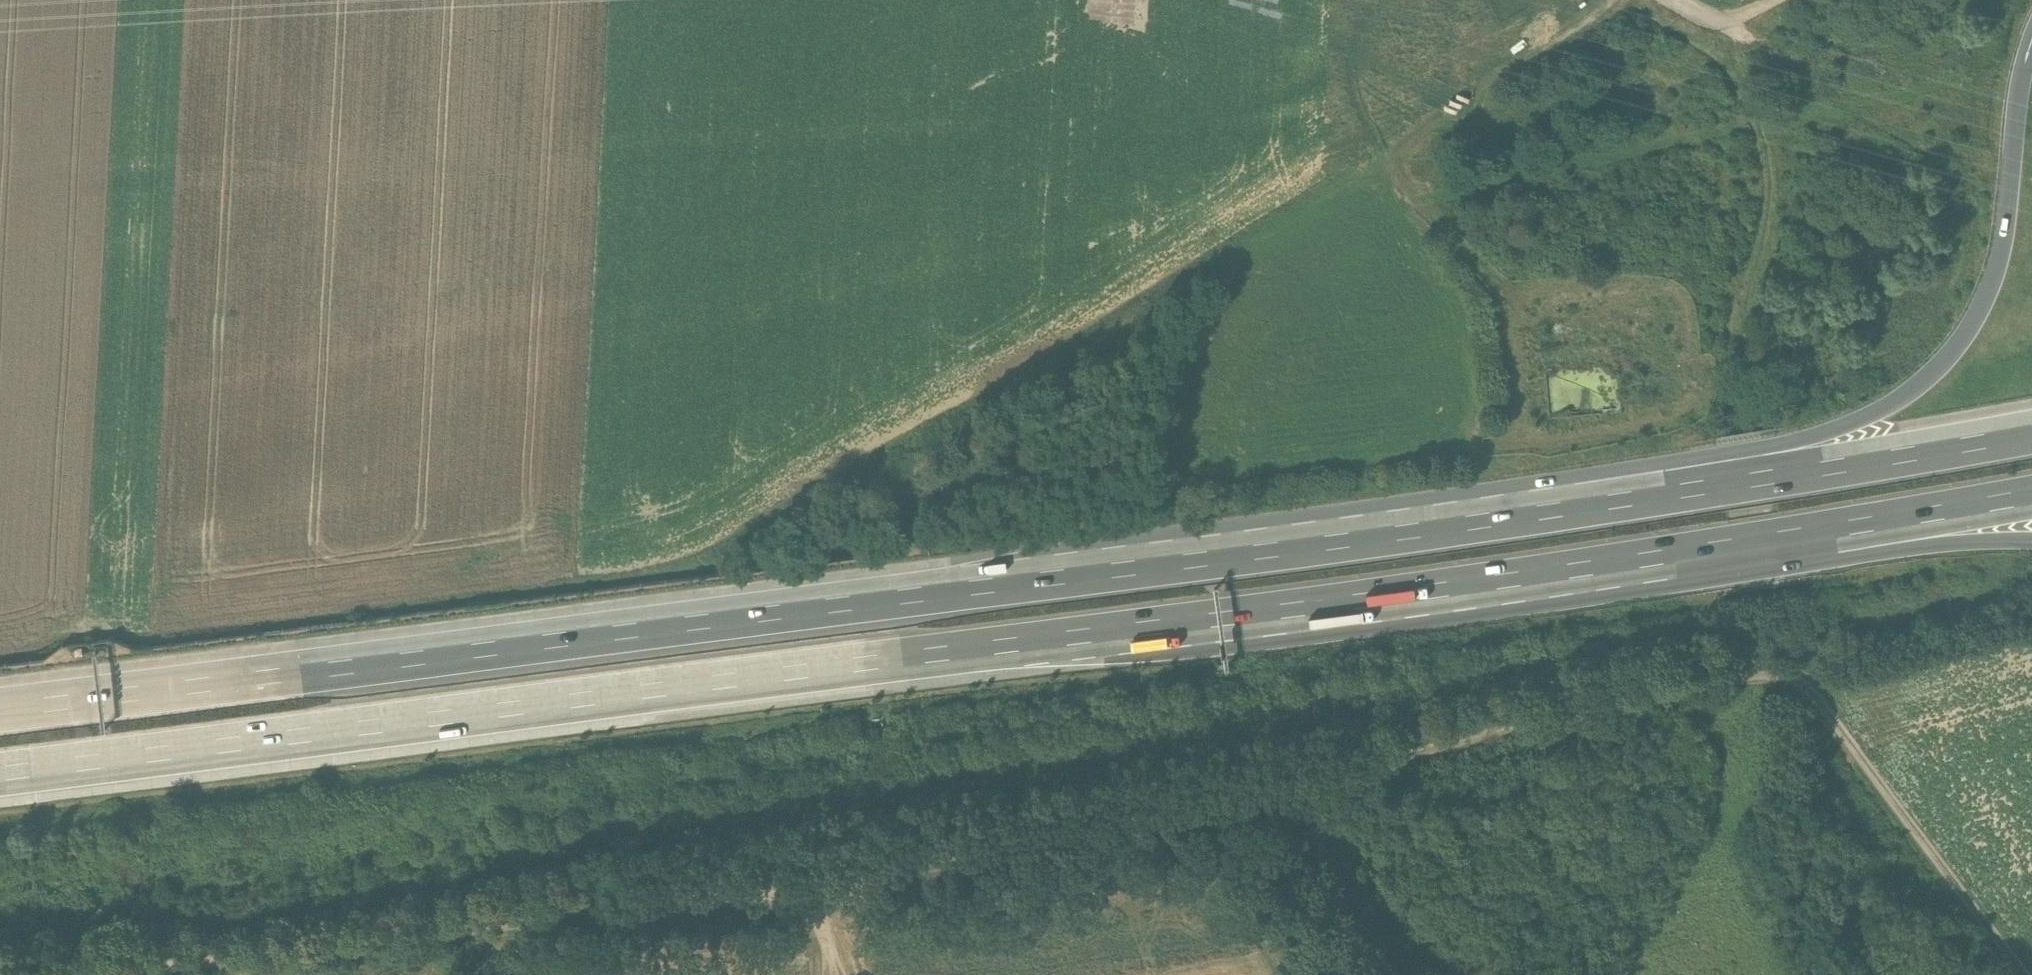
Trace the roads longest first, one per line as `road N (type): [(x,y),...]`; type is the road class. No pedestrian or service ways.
road 1 (motorway): [(0,772),(1120,638),(1869,527)]
road 2 (motorway): [(1692,491),(0,711)]
road 3 (track): [(1307,787),(1718,682),(1798,680),(2023,974)]
road 4 (motorway): [(2031,43),(1999,263),(1958,345),(1880,413),(1692,491)]
road 5 (track): [(809,889),(1307,787)]
road 6 (track): [(1268,974),(1215,900),(830,953)]
road 7 (track): [(127,974),(521,916)]
road 8 (track): [(1442,244),(1405,192),(1393,154),(1616,0)]
road 9 (motorway): [(2031,430),(1692,491)]
road 10 (track): [(1755,322),(1797,199),(1787,126),(1726,35)]
road 11 (track): [(521,916),(809,889)]
road 12 (track): [(1393,154),(1244,255)]
road 13 (track): [(662,974),(830,953)]
road 14 (motorway): [(1869,527),(2031,497)]
road 15 (motorway): [(1869,527),(2031,540)]

